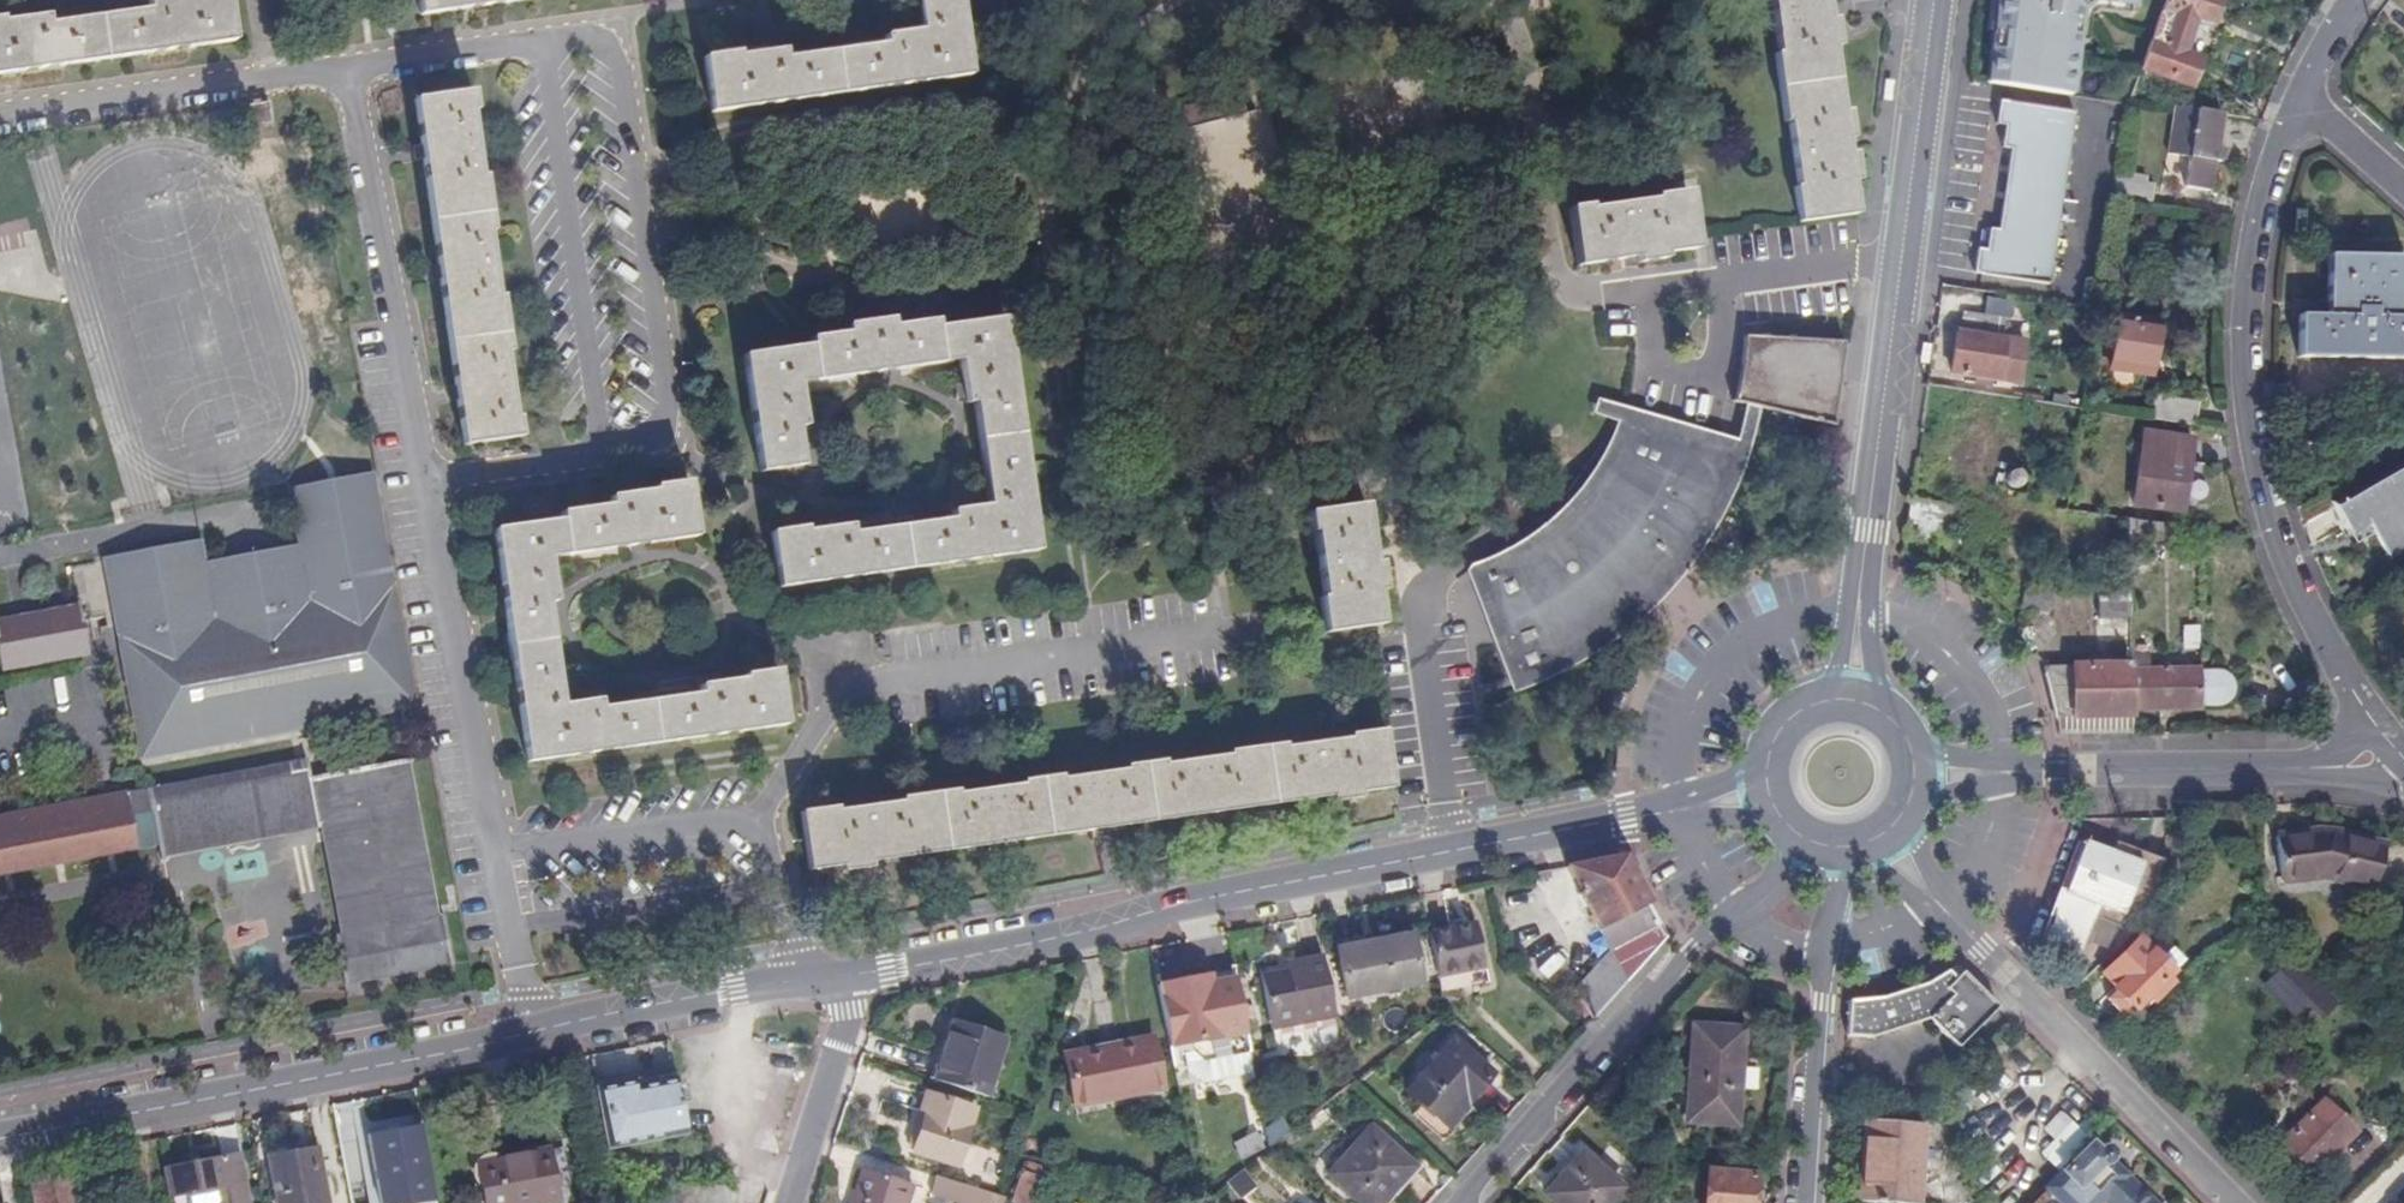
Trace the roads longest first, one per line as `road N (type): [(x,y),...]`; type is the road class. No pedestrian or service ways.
road 1 (residential): [(2370,724),(2271,526),(2245,361),(2245,268),(2269,170),(2302,99)]
road 2 (tertiary): [(846,977),(1451,852)]
road 3 (residential): [(424,480),(529,1034)]
road 4 (tertiary): [(529,1034),(0,1137)]
road 5 (residential): [(1881,839),(1980,953),(2229,1202)]
road 6 (tertiary): [(1804,840),(1765,893),(1693,948),(1639,1013),(1604,1039),(1464,1202)]
road 7 (residential): [(726,665),(638,679),(598,676),(565,649),(556,615),(561,596),(590,581),(636,560),(670,556),(725,588),(728,633)]
road 8 (tertiary): [(1900,263),(1852,703)]
road 9 (residential): [(1900,263),(1585,298),(1558,280),(1547,210)]
road 10 (residential): [(343,71),(424,480)]
road 11 (tertiary): [(1916,777),(2321,771)]
road 12 (residential): [(840,684),(1215,633)]
road 13 (tertiary): [(1806,1202),(1825,942),(1842,851)]
road 14 (residential): [(0,117),(343,71)]
road 15 (residential): [(795,983),(761,818),(840,684)]
road 16 (tertiary): [(1451,852),(1769,794)]
road 17 (residential): [(911,308),(640,212)]
road 18 (tertiary): [(795,983),(529,1034)]
road 19 (tertiary): [(1935,0),(1900,263)]
road 20 (residential): [(1414,591),(1451,852)]
road 21 (residential): [(789,1202),(850,1009),(846,977)]
road 22 (residential): [(537,44),(343,71)]
road 23 (unclassified): [(424,480),(596,454)]
road 24 (residential): [(840,684),(851,648),(726,665)]
road 25 (tertiary): [(1852,703),(1811,709),(1780,735),(1769,794)]
road 26 (residential): [(2302,99),(2403,189)]

